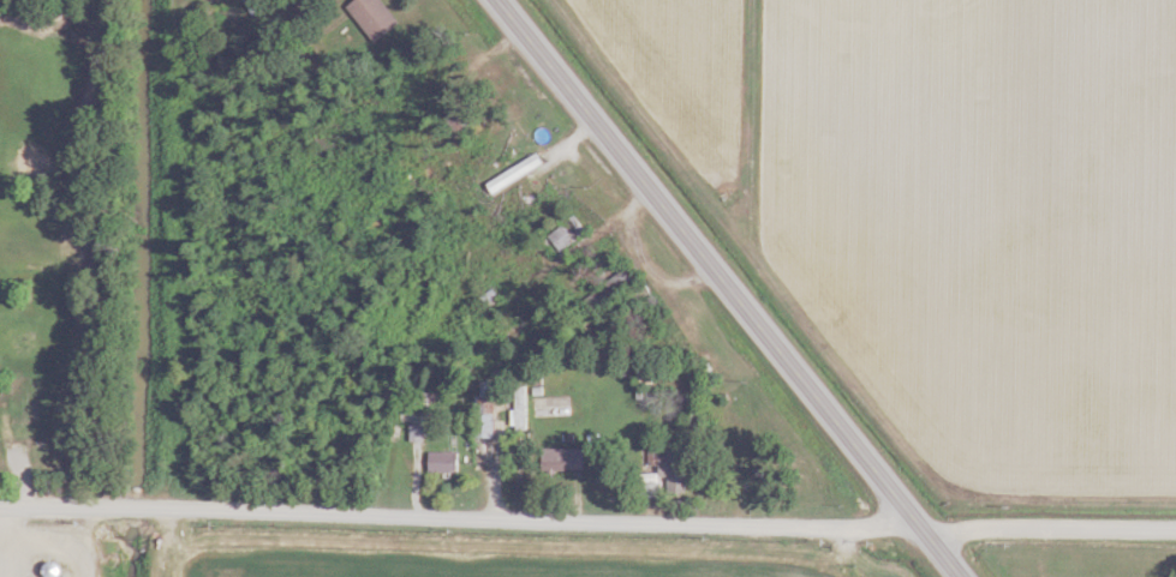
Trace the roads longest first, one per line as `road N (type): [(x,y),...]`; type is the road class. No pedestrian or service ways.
road 1 (residential): [(923,525),(0,506)]
road 2 (primary): [(963,576),(497,0)]
road 3 (residential): [(1175,528),(923,525)]

